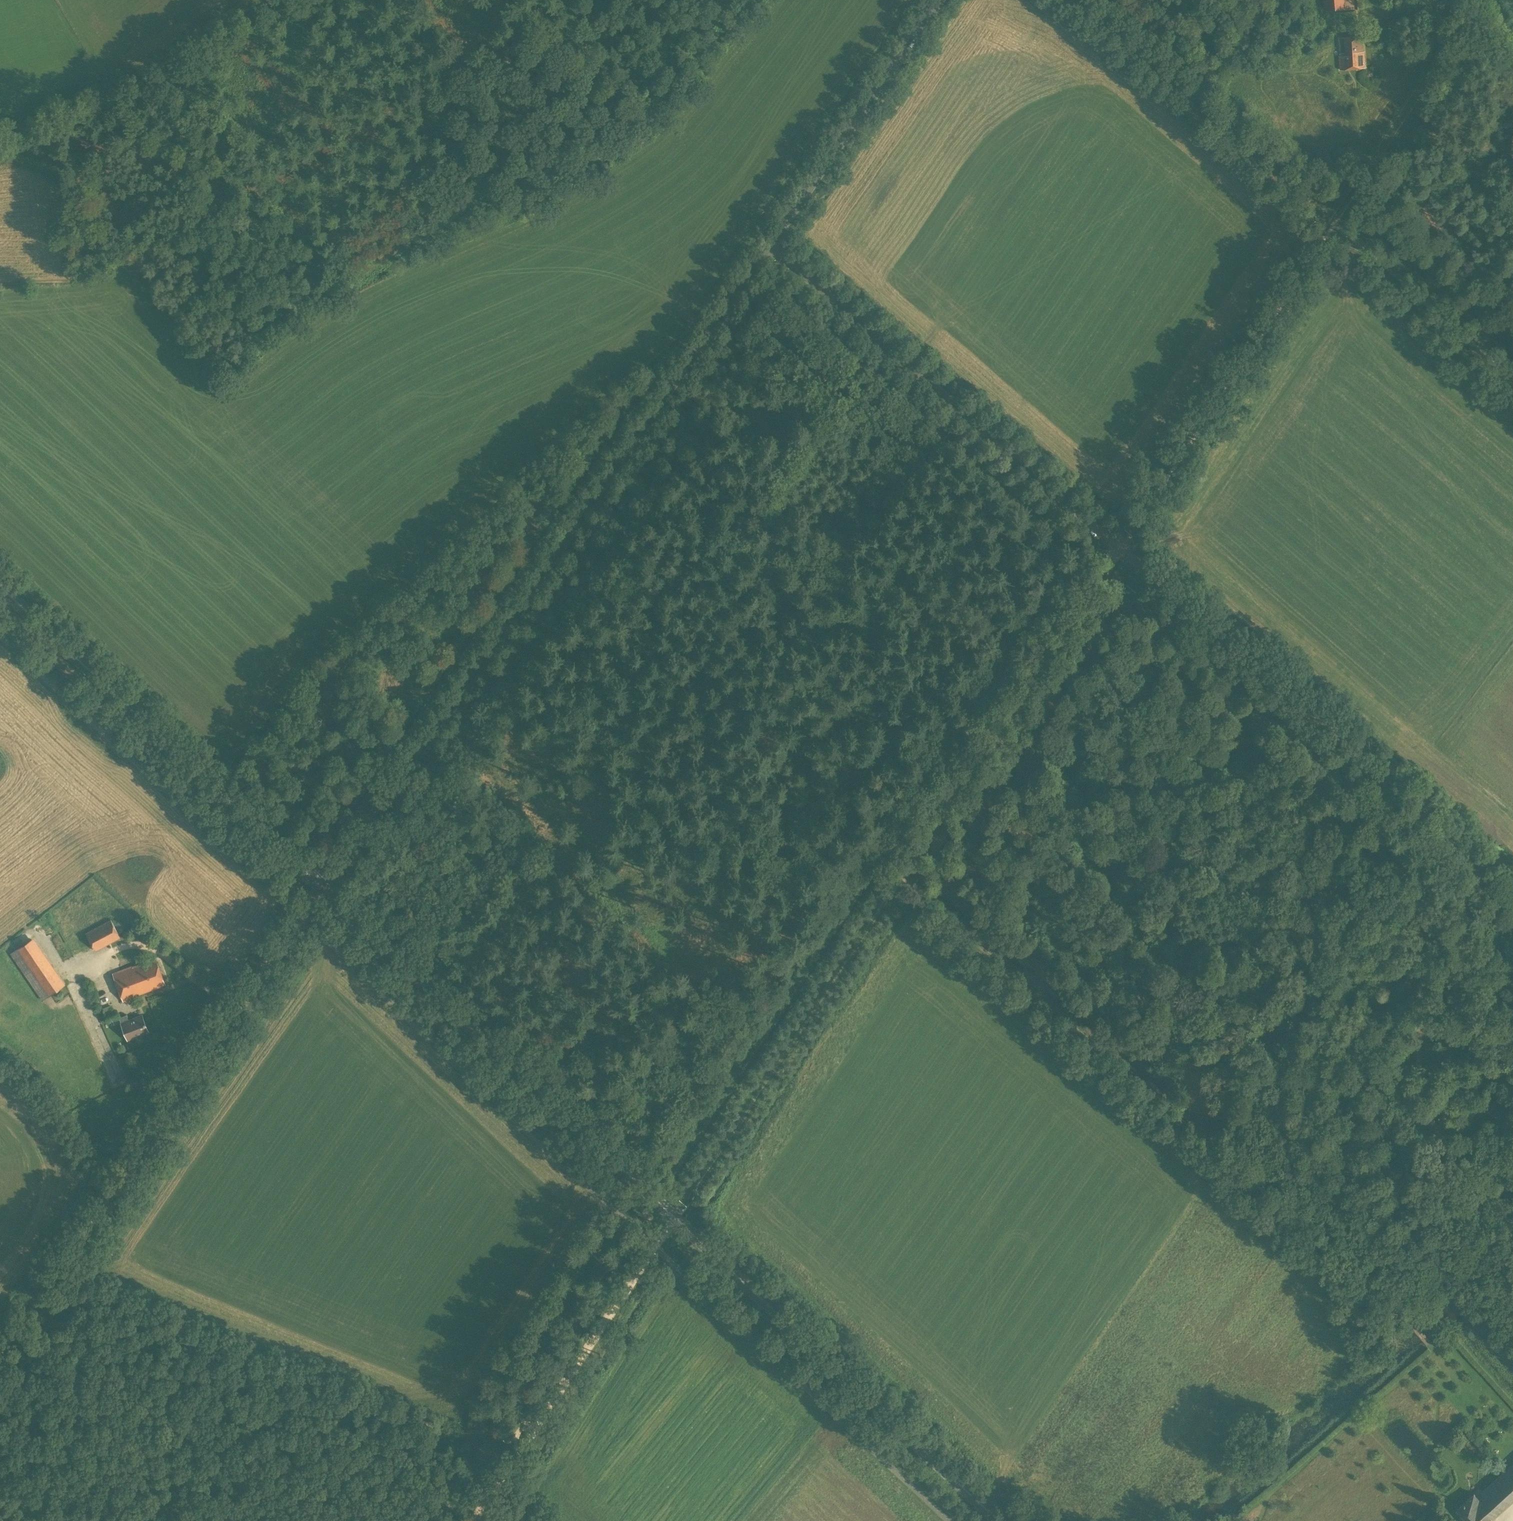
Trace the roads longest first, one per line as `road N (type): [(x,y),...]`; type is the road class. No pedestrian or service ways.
road 1 (track): [(1069,625),(470,1520)]
road 2 (unclassified): [(1512,889),(772,242)]
road 3 (secondary): [(324,885),(1004,1520)]
road 4 (tertiary): [(324,885),(772,242)]
road 5 (track): [(897,878),(1429,1343)]
road 6 (track): [(541,0),(74,279),(0,284)]
road 7 (track): [(0,1351),(324,885)]
road 8 (secondary): [(0,587),(324,885)]
road 9 (track): [(1336,221),(1120,547)]
road 10 (track): [(1336,221),(1089,0)]
road 11 (tertiary): [(772,242),(936,0)]
road 12 (track): [(1433,0),(1442,42),(1437,63),(1336,221)]
road 13 (track): [(1512,377),(1336,221)]

